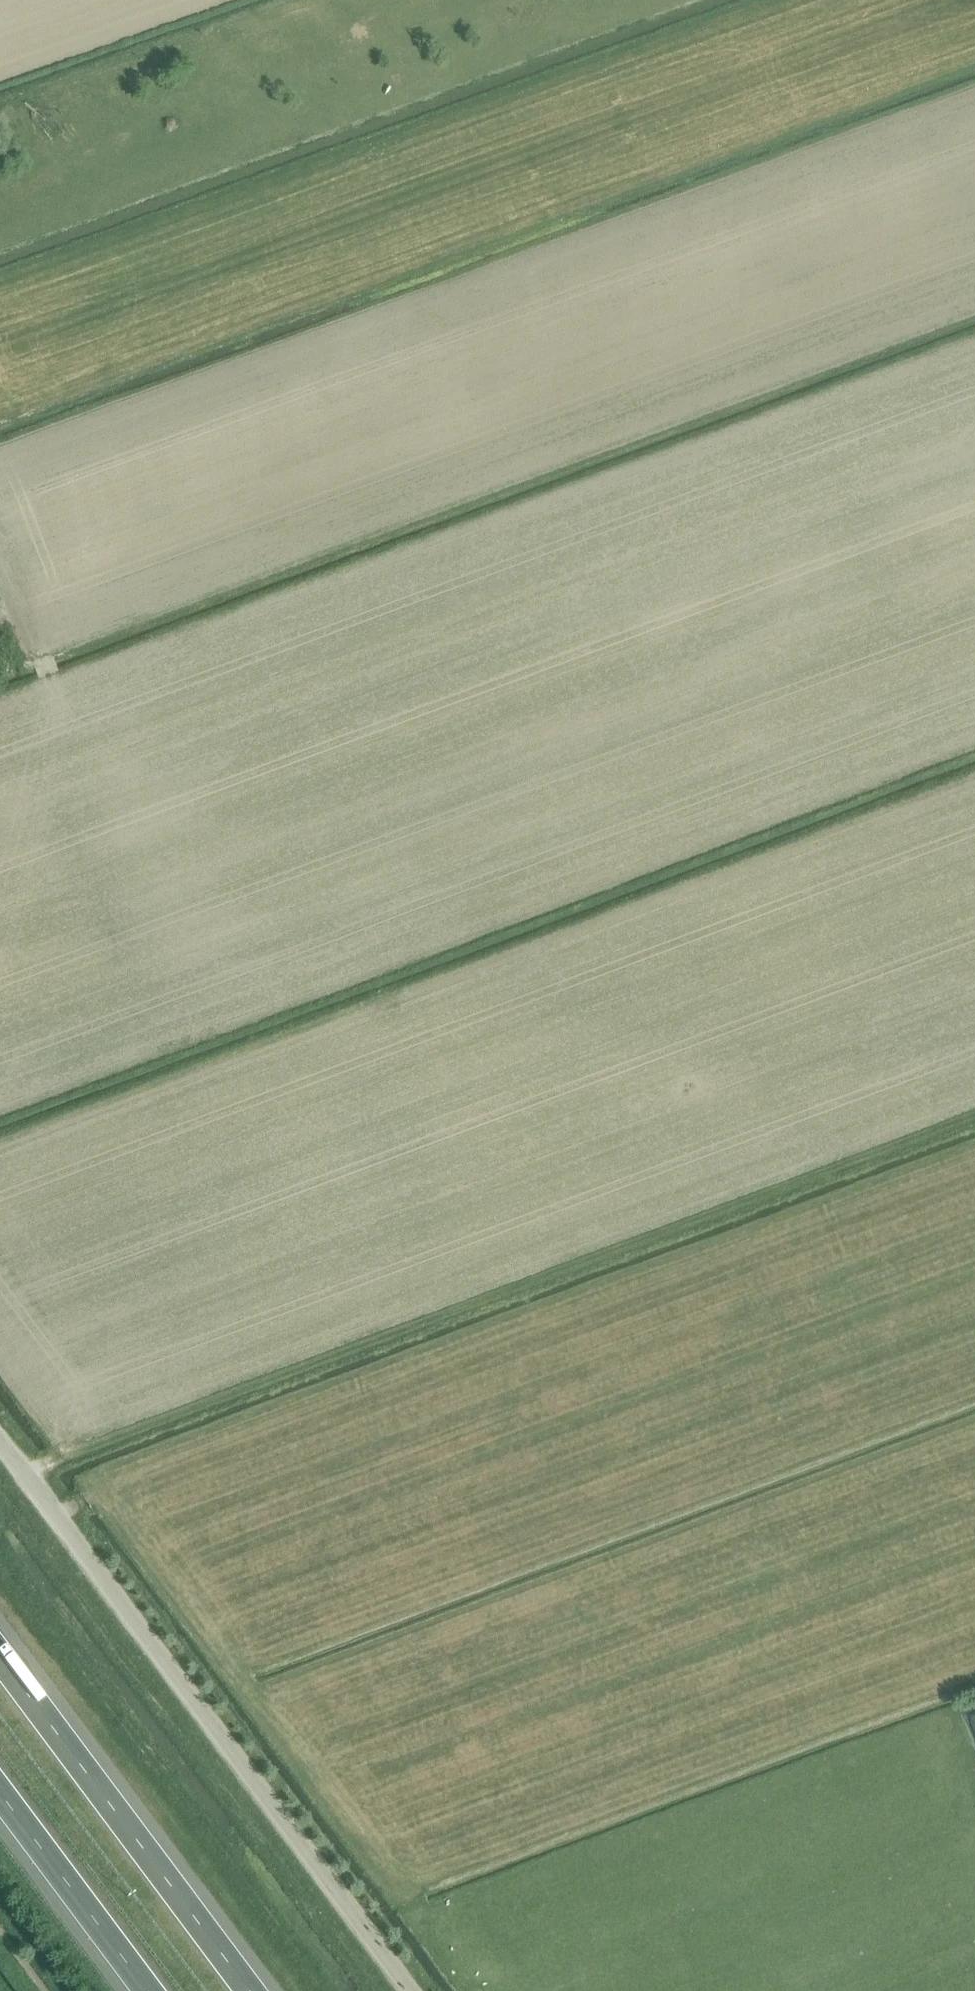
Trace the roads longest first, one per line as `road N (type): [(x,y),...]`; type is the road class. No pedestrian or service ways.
road 1 (unclassified): [(410,1990),(0,1446)]
road 2 (motorway): [(251,1990),(0,1656)]
road 3 (motorway): [(0,1790),(151,1990)]

